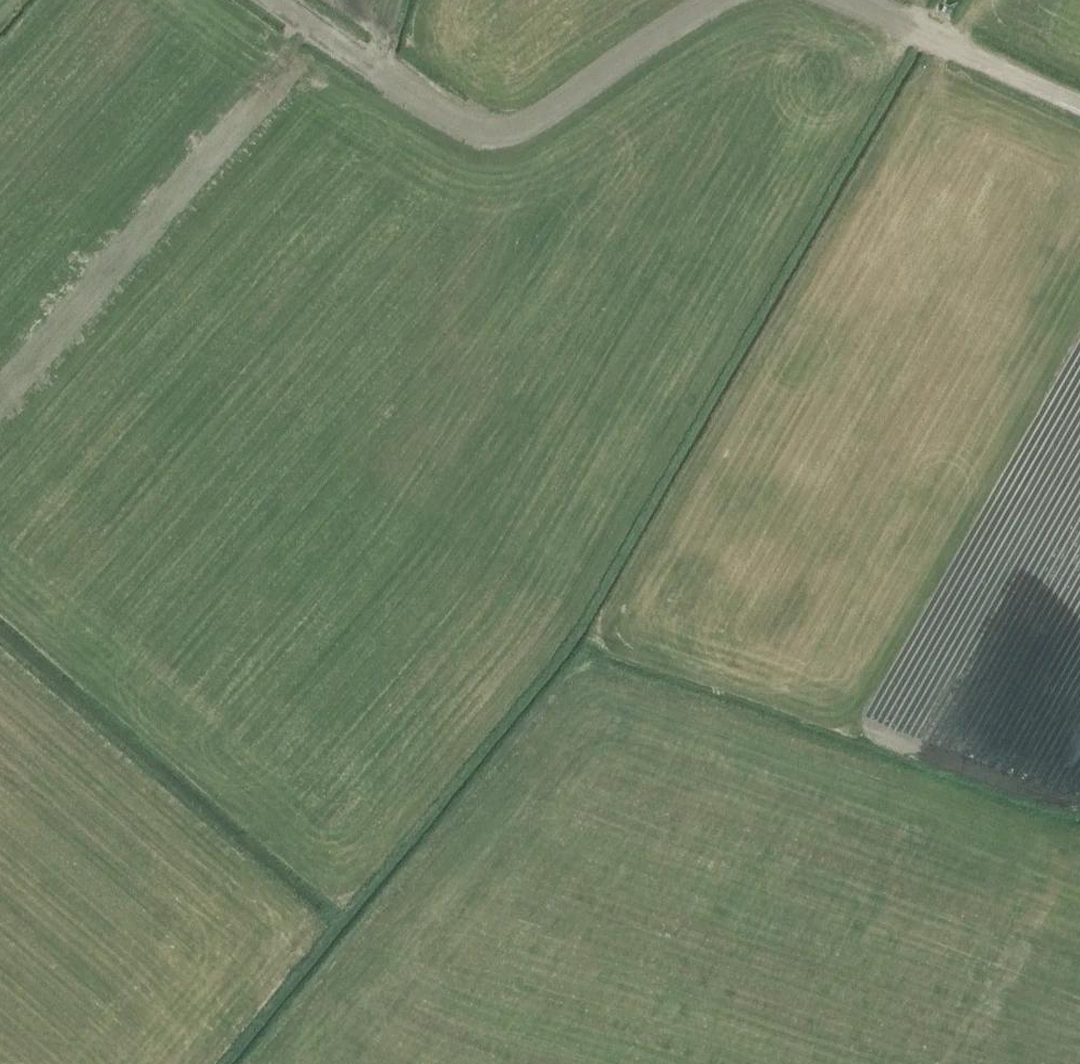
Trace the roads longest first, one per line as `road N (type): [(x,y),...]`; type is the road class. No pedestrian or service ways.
road 1 (track): [(749,0),(709,13),(495,147),(282,0)]
road 2 (track): [(1079,105),(846,0)]

